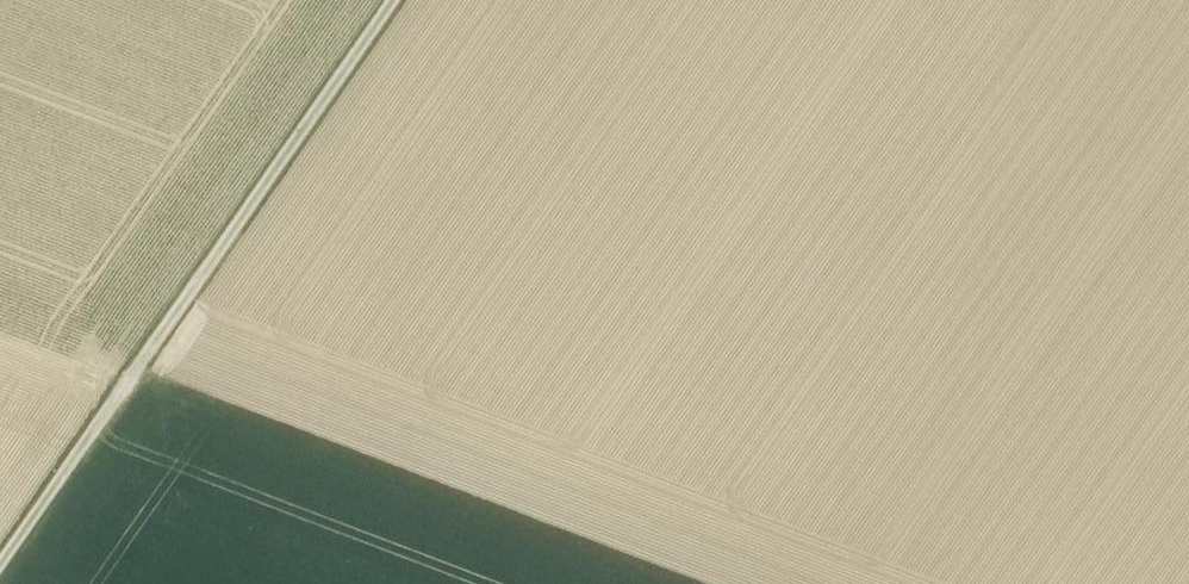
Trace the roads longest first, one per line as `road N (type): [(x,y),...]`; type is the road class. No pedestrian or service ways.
road 1 (track): [(392,0),(0,562)]

